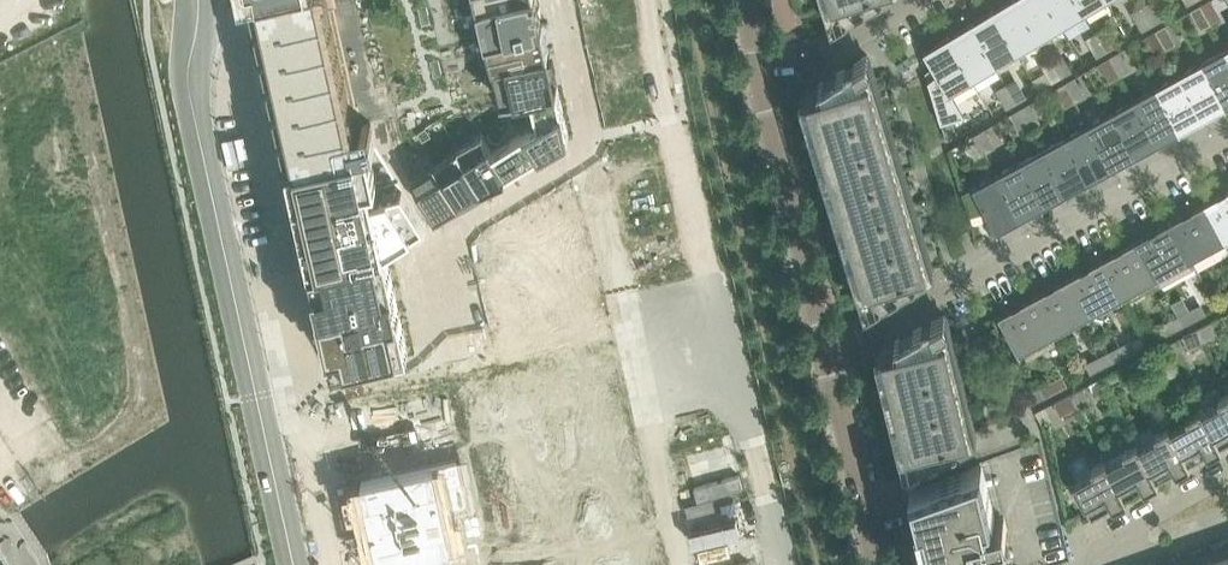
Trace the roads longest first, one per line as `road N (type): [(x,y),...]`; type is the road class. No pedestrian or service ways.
road 1 (track): [(0,85),(61,70),(140,416),(0,499)]
road 2 (residential): [(556,0),(622,306),(691,564)]
road 3 (tertiary): [(292,564),(193,124),(194,0)]
road 4 (residential): [(827,349),(1227,132)]
road 5 (residential): [(763,84),(827,349)]
road 6 (residential): [(827,349),(880,564)]
road 7 (residential): [(763,84),(906,0)]
road 8 (residential): [(1227,480),(1158,518),(1129,554)]

